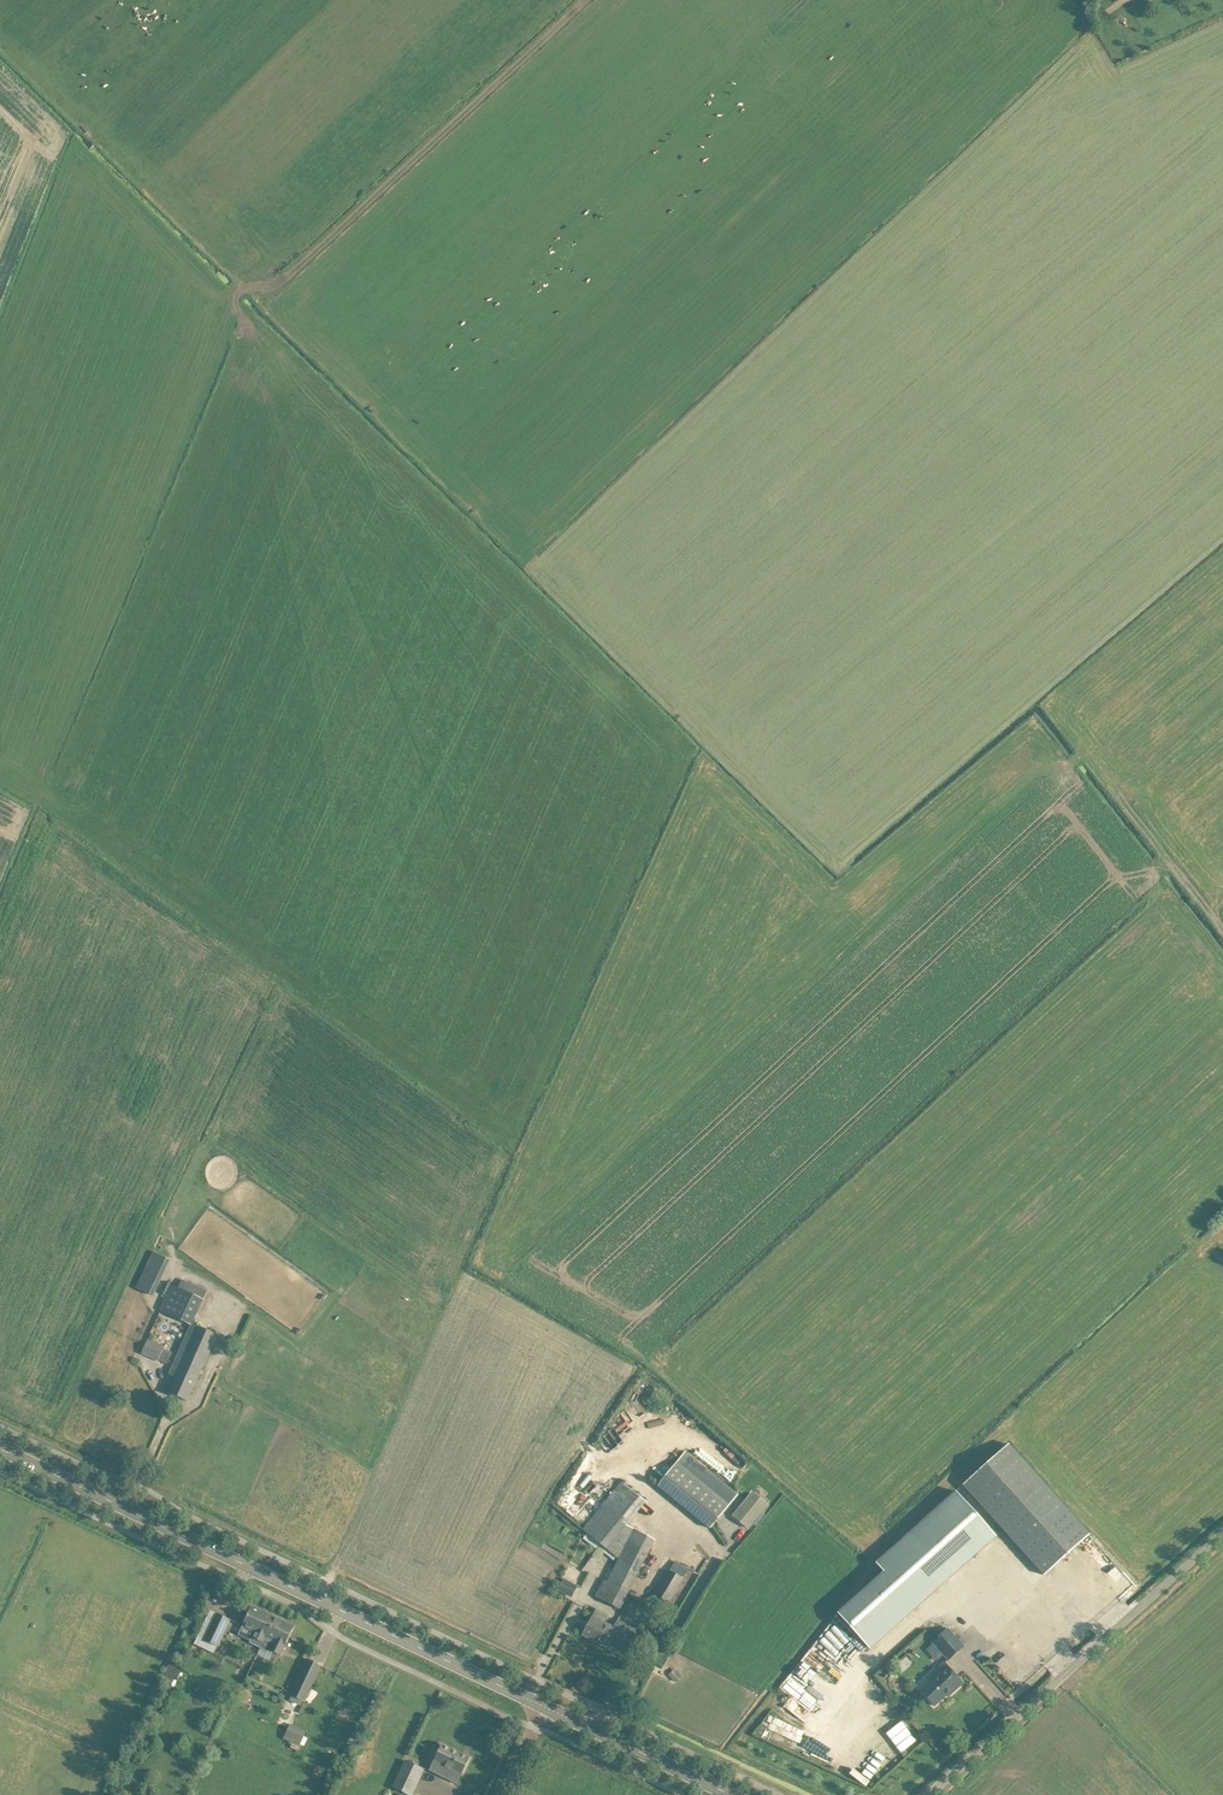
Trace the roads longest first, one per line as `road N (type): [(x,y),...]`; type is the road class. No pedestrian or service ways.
road 1 (tertiary): [(541,1707),(0,1450)]
road 2 (unclassified): [(931,1794),(1222,1530)]
road 3 (tertiary): [(729,1794),(541,1707)]

